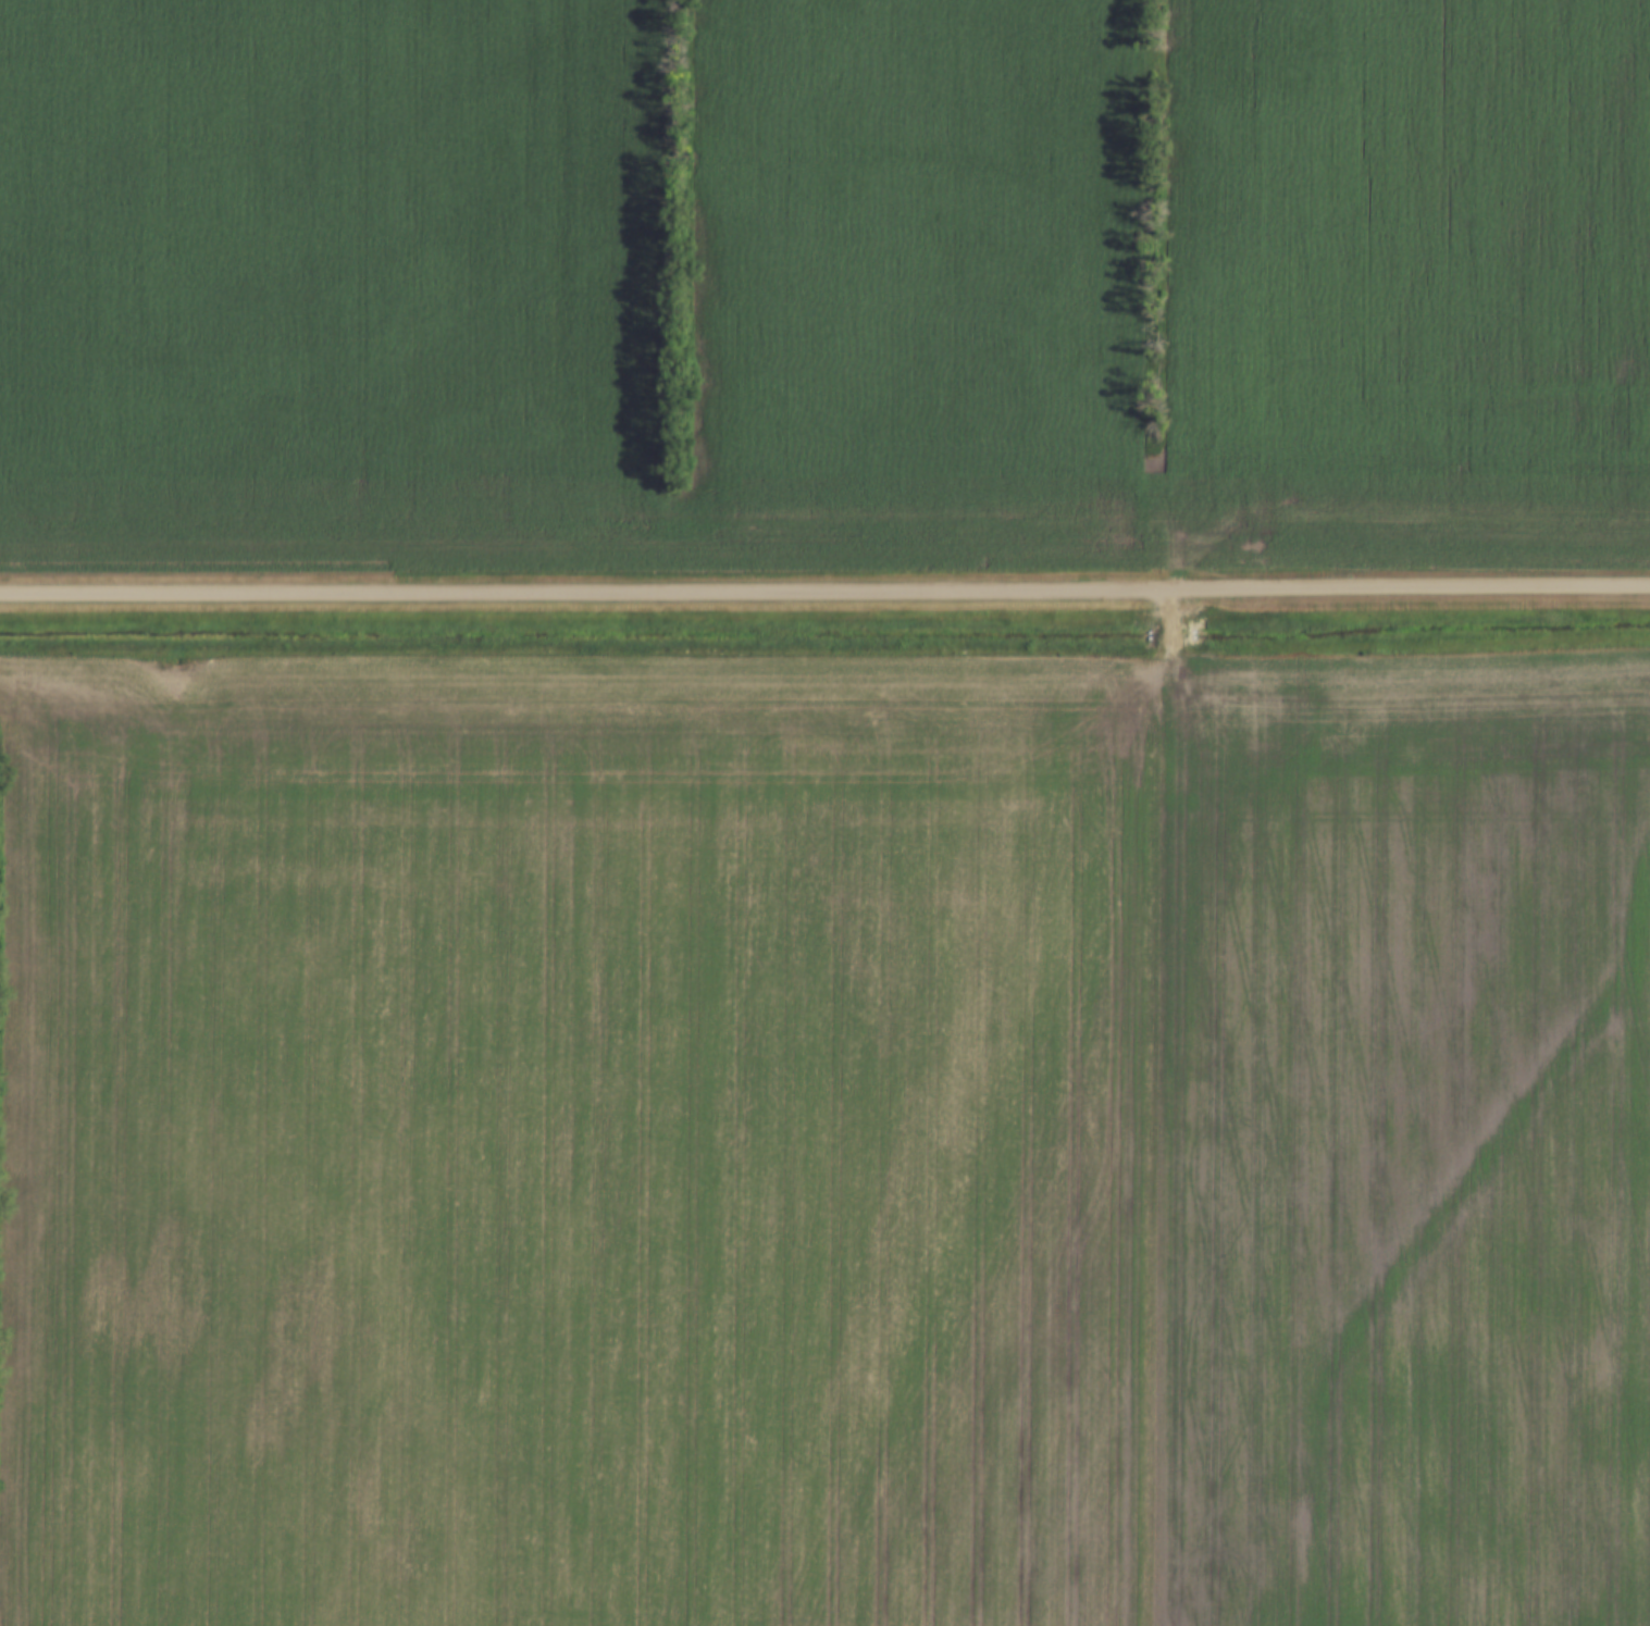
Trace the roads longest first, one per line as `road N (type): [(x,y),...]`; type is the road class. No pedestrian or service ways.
road 1 (track): [(1649,589),(0,601)]

